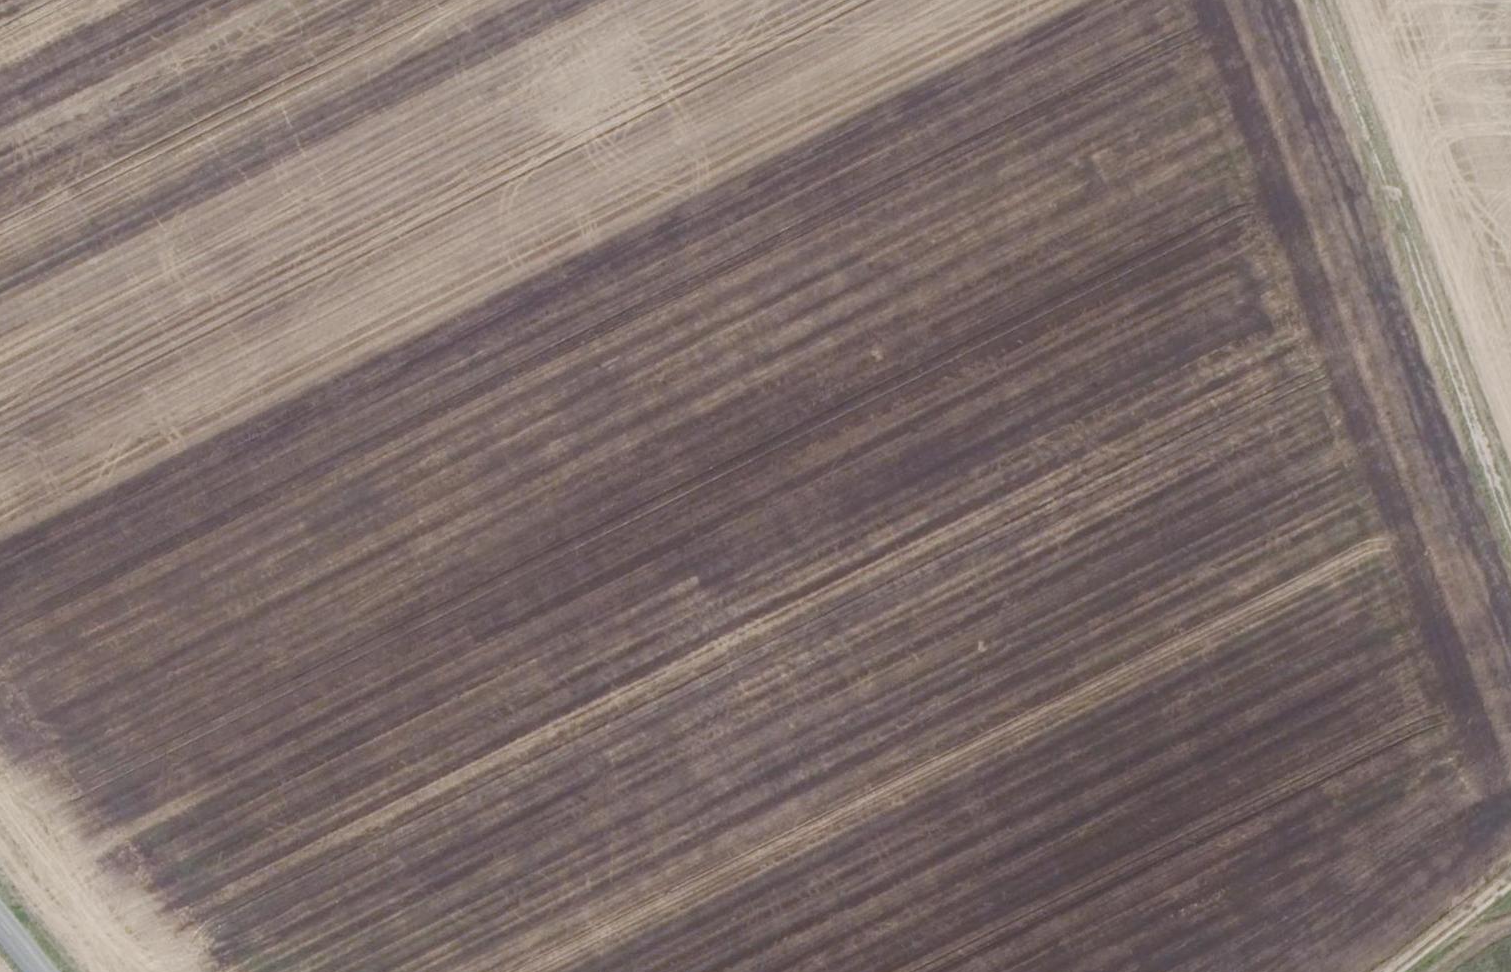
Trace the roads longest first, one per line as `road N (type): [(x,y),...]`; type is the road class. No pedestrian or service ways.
road 1 (track): [(1510,530),(1310,0)]
road 2 (track): [(1390,971),(1510,890)]

